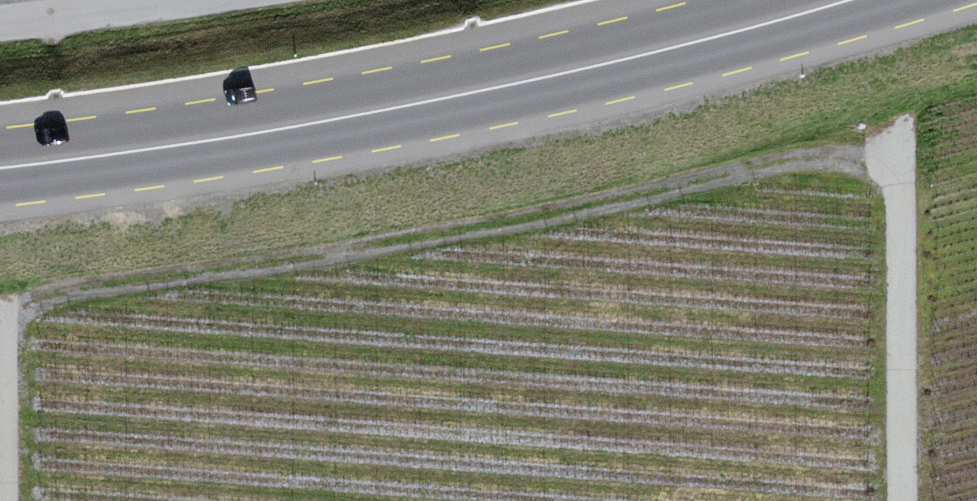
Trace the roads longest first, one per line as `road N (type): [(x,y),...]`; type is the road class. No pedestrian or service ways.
road 1 (primary): [(845,0),(419,103),(0,167)]
road 2 (track): [(897,151),(899,500)]
road 3 (track): [(4,324),(4,500)]
road 4 (unclassified): [(171,0),(0,22)]

